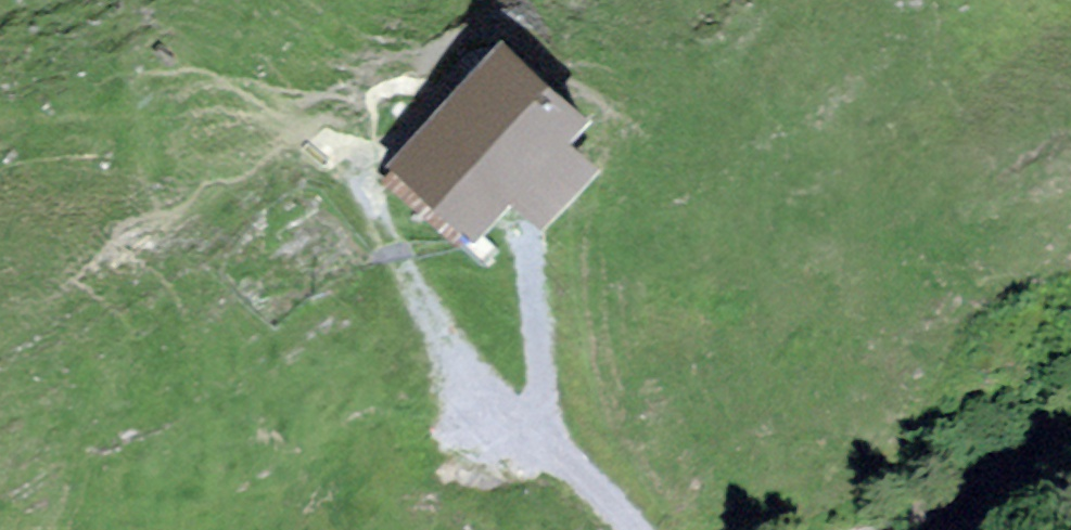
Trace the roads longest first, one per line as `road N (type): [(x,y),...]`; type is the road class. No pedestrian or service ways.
road 1 (track): [(522,418),(441,415),(327,392),(22,483),(0,499)]
road 2 (track): [(634,529),(456,355),(403,270)]
road 3 (track): [(526,240),(545,439)]

